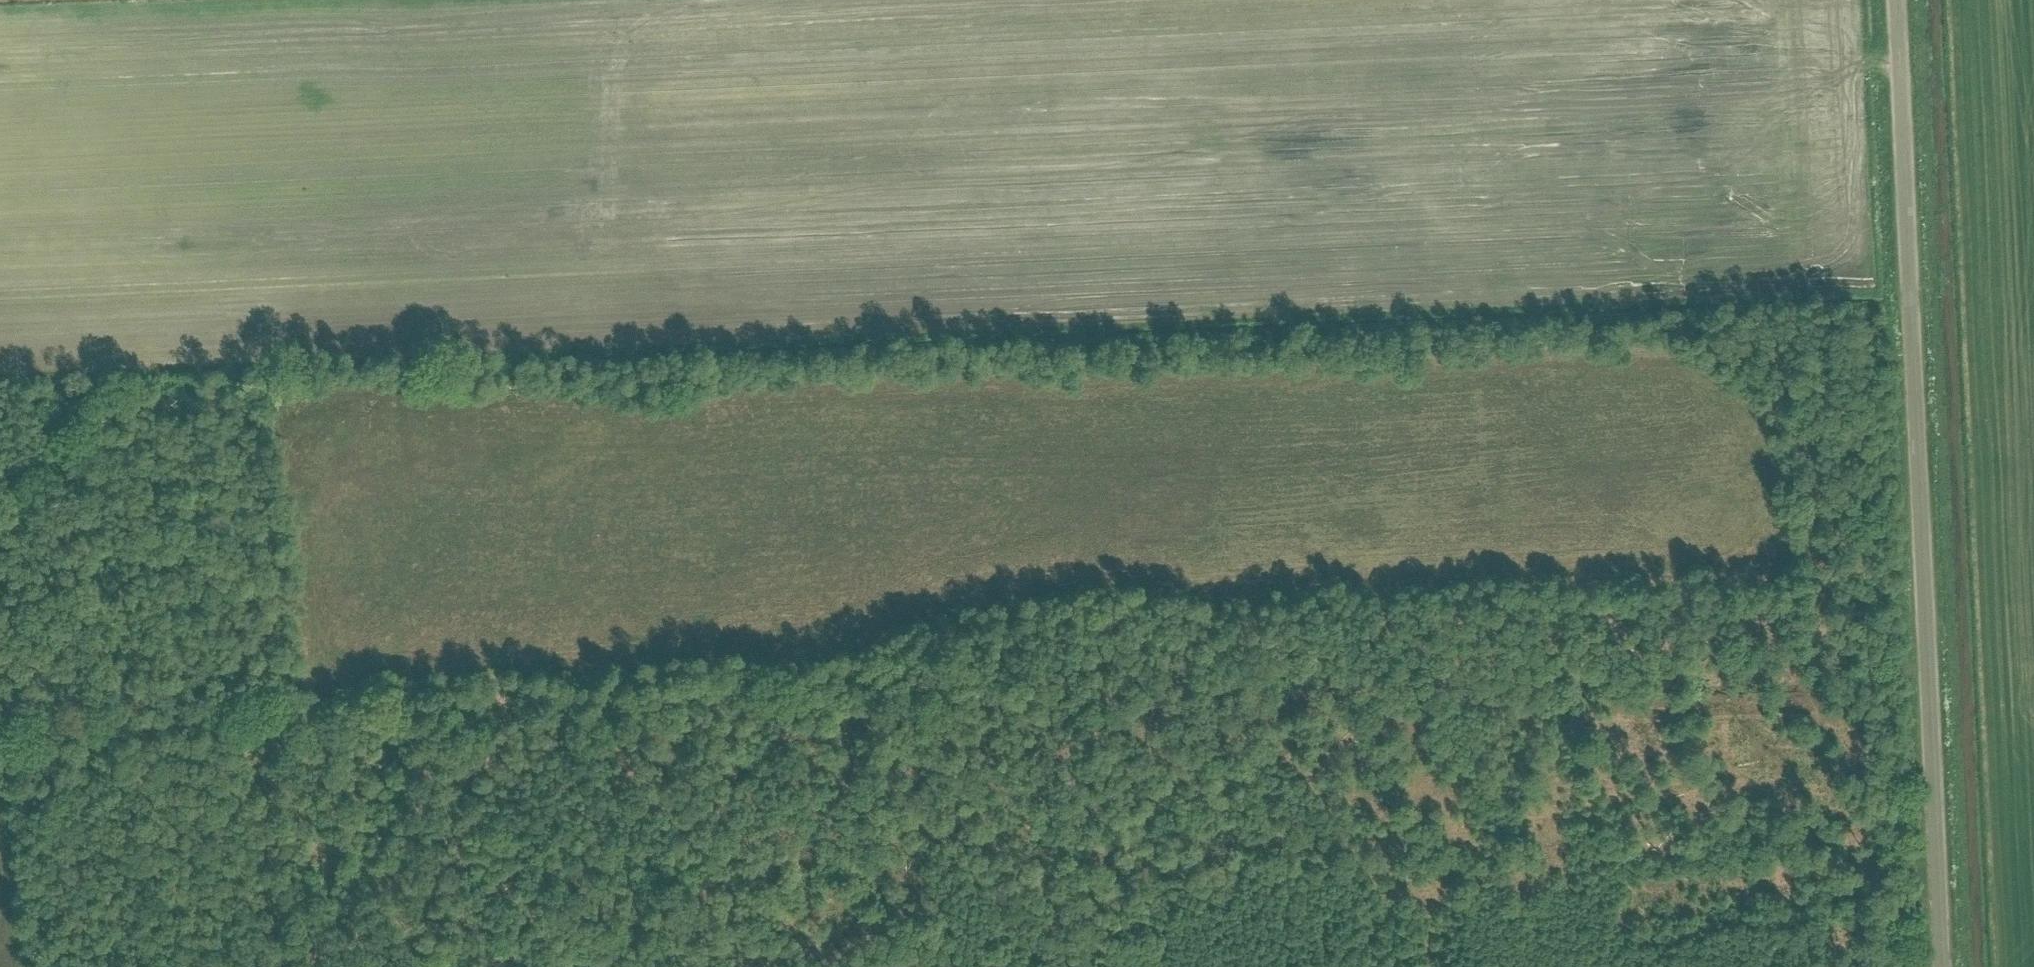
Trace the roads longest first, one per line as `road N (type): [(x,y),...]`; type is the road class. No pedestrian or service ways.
road 1 (unclassified): [(1943,966),(1897,0)]

